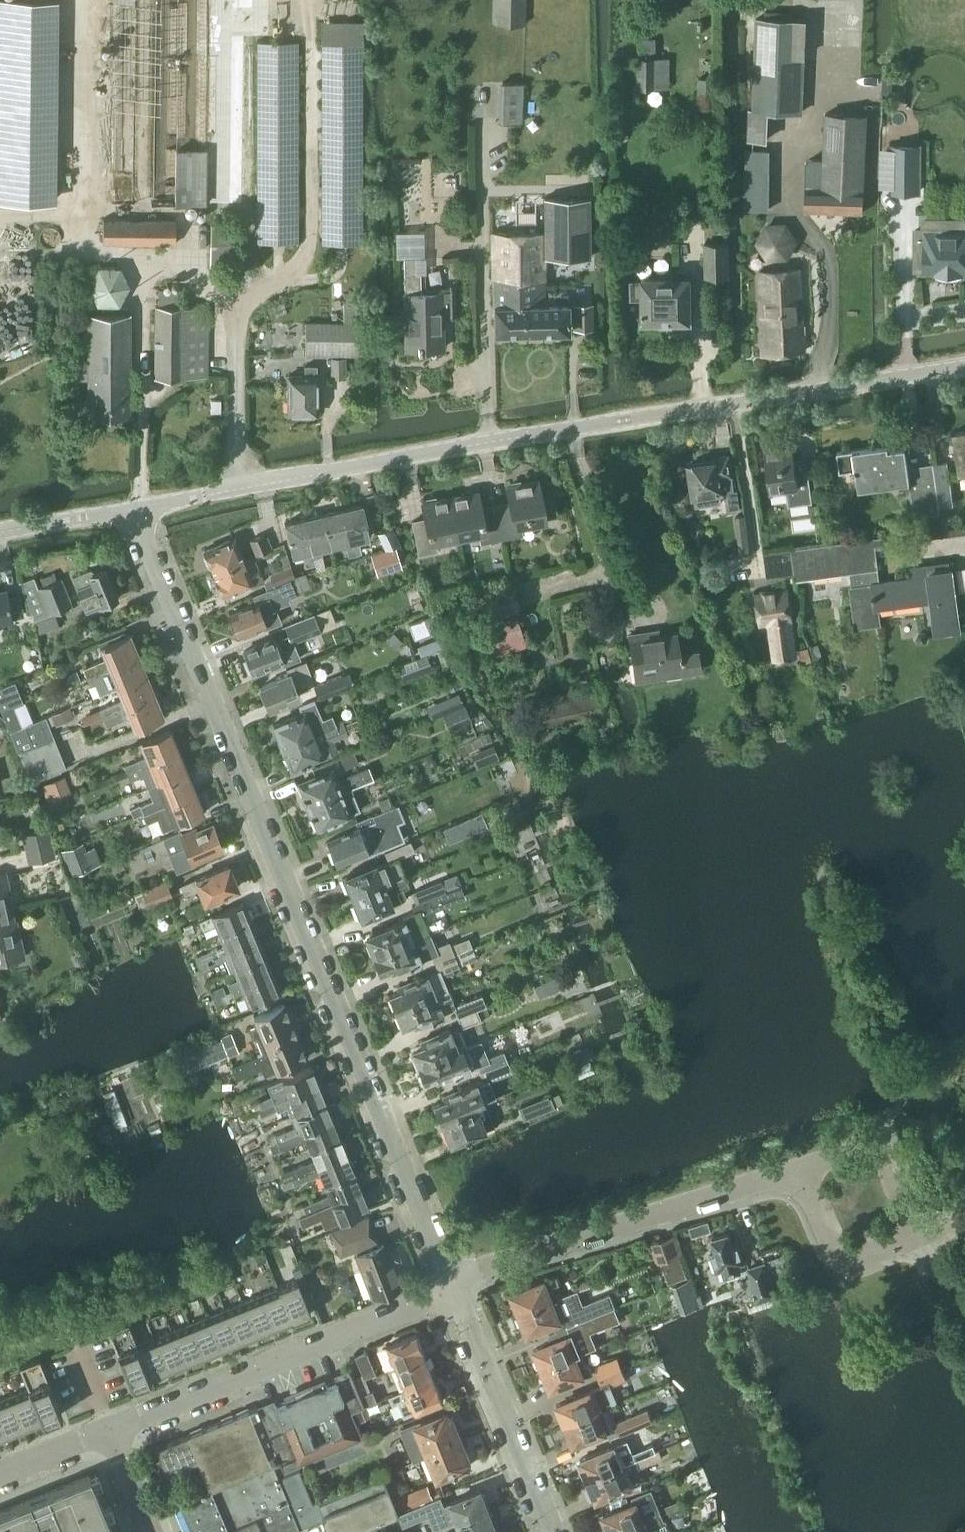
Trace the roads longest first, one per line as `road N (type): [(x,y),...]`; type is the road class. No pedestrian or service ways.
road 1 (residential): [(451,1290),(137,507)]
road 2 (unclassified): [(137,507),(487,442),(964,368)]
road 3 (residential): [(451,1290),(800,1171)]
road 4 (residential): [(124,1426),(451,1290)]
road 5 (residential): [(546,1531),(451,1290)]
road 6 (residential): [(800,1171),(844,1255),(861,1257),(921,1231)]
road 7 (residential): [(921,1231),(893,1173),(871,1155),(844,1155),(800,1171)]
road 8 (unclassified): [(0,534),(137,507)]
road 9 (residential): [(0,1473),(124,1426)]

